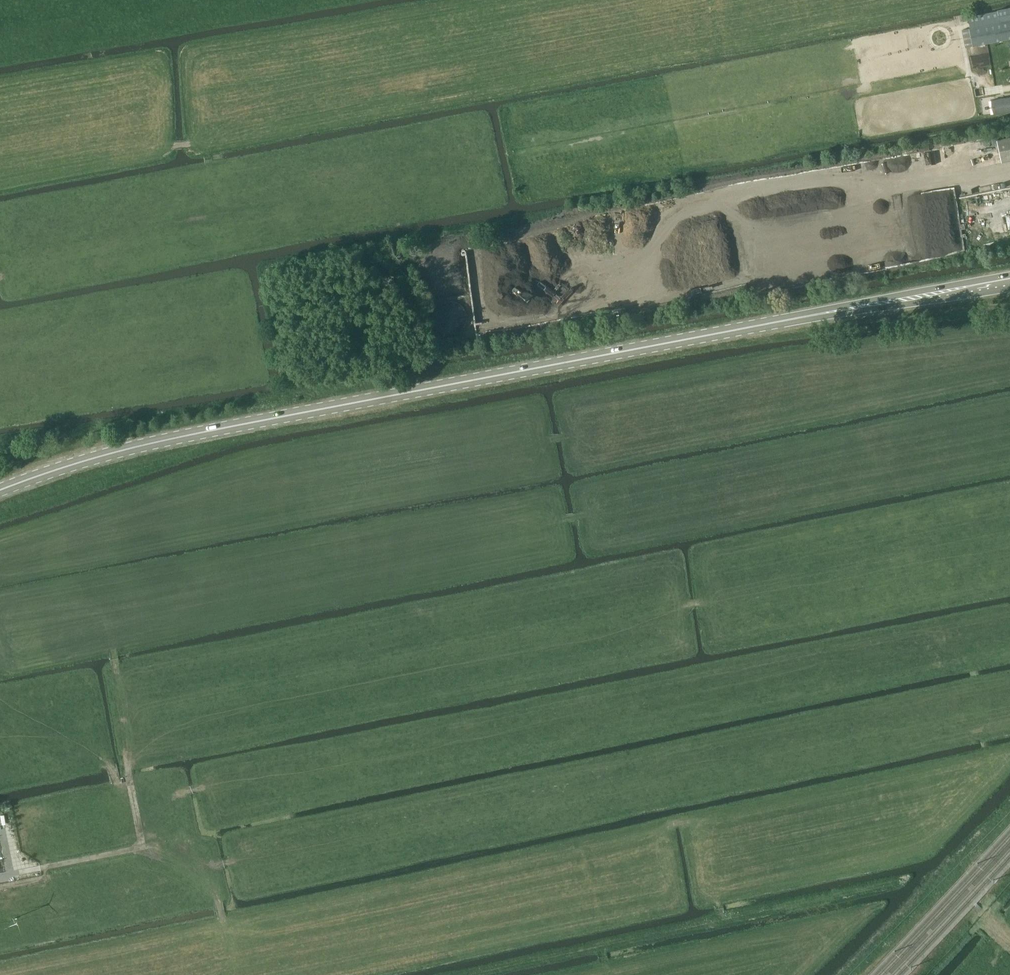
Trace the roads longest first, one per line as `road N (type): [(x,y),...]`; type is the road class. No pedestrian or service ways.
road 1 (secondary): [(0,494),(120,452),(1009,281)]

